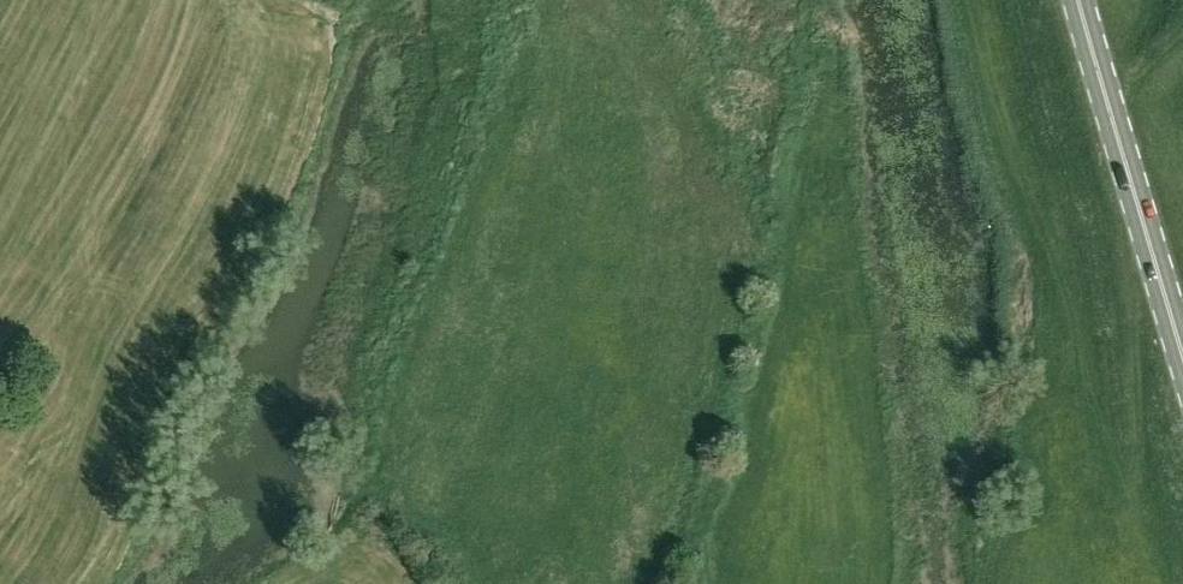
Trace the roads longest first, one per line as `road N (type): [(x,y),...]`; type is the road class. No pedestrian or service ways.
road 1 (primary): [(1182,343),(1093,0)]

